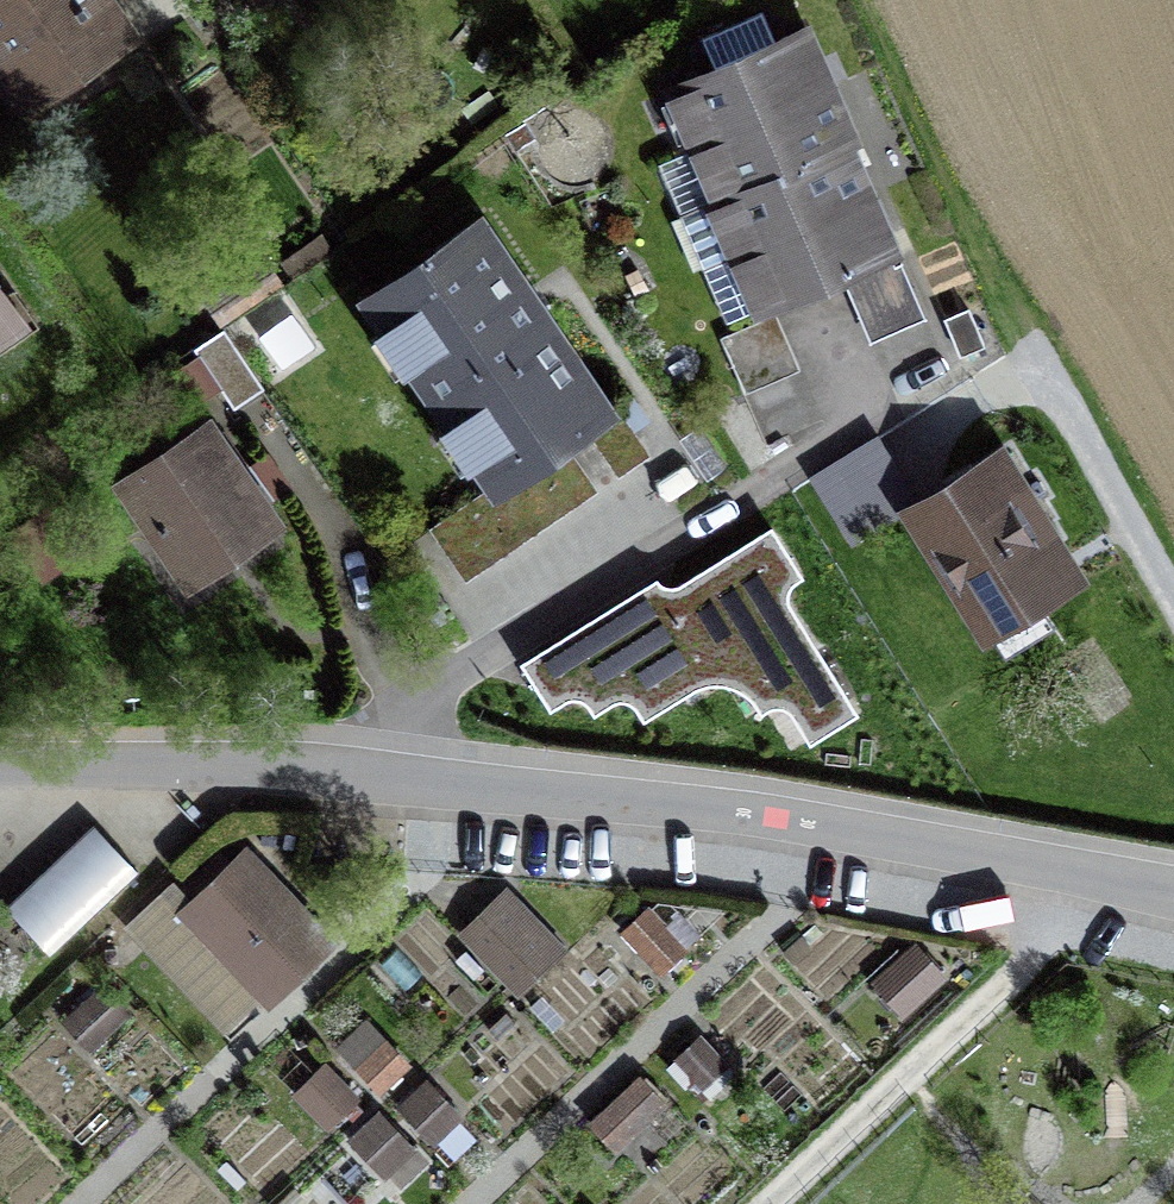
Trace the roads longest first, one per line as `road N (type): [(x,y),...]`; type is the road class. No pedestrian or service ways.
road 1 (residential): [(414,770),(836,825),(1173,897)]
road 2 (residential): [(414,770),(430,691),(904,391)]
road 3 (residential): [(0,762),(414,770)]

